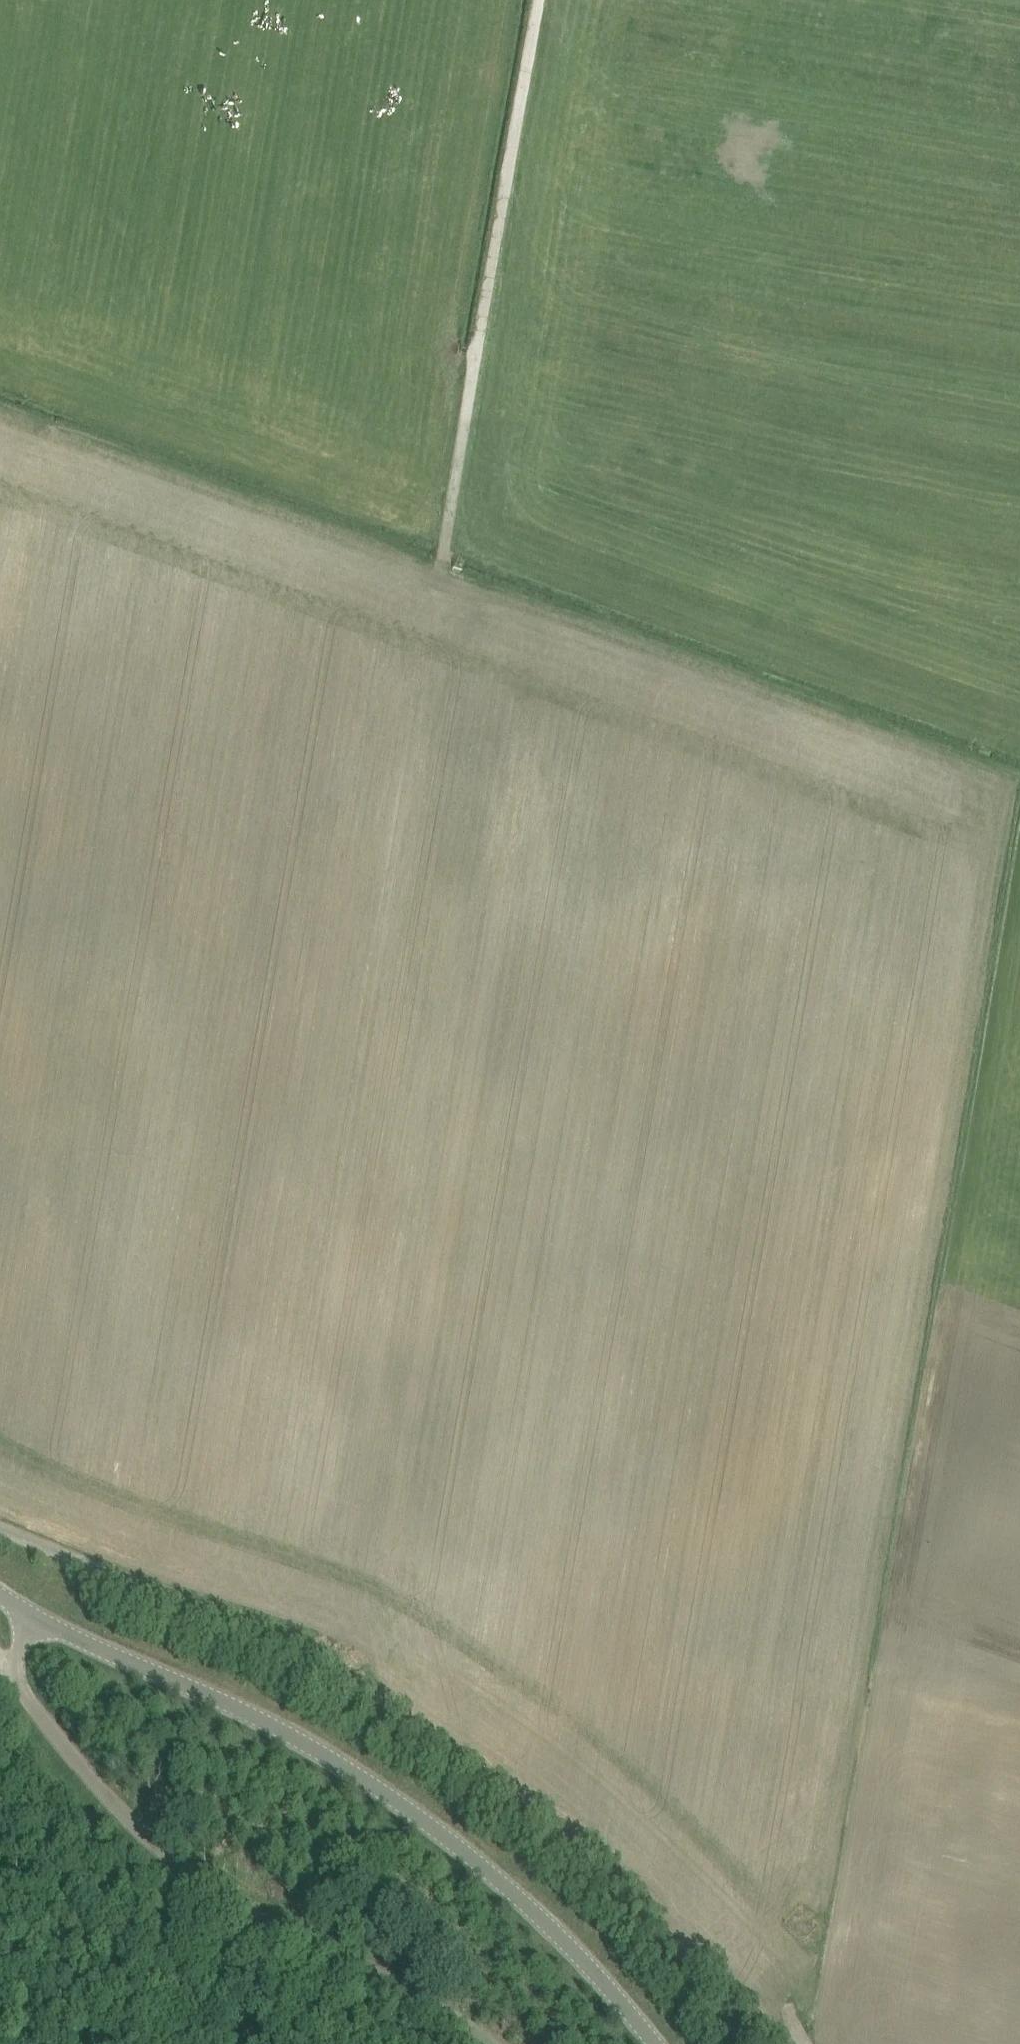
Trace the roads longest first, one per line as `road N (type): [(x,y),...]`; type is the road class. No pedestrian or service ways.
road 1 (tertiary): [(648,2043),(549,1934),(386,1794),(286,1738),(25,1616)]
road 2 (unclassified): [(25,1616),(17,1651),(25,1693),(146,1839),(448,2011),(490,2043)]
road 3 (track): [(0,1523),(348,1658)]

